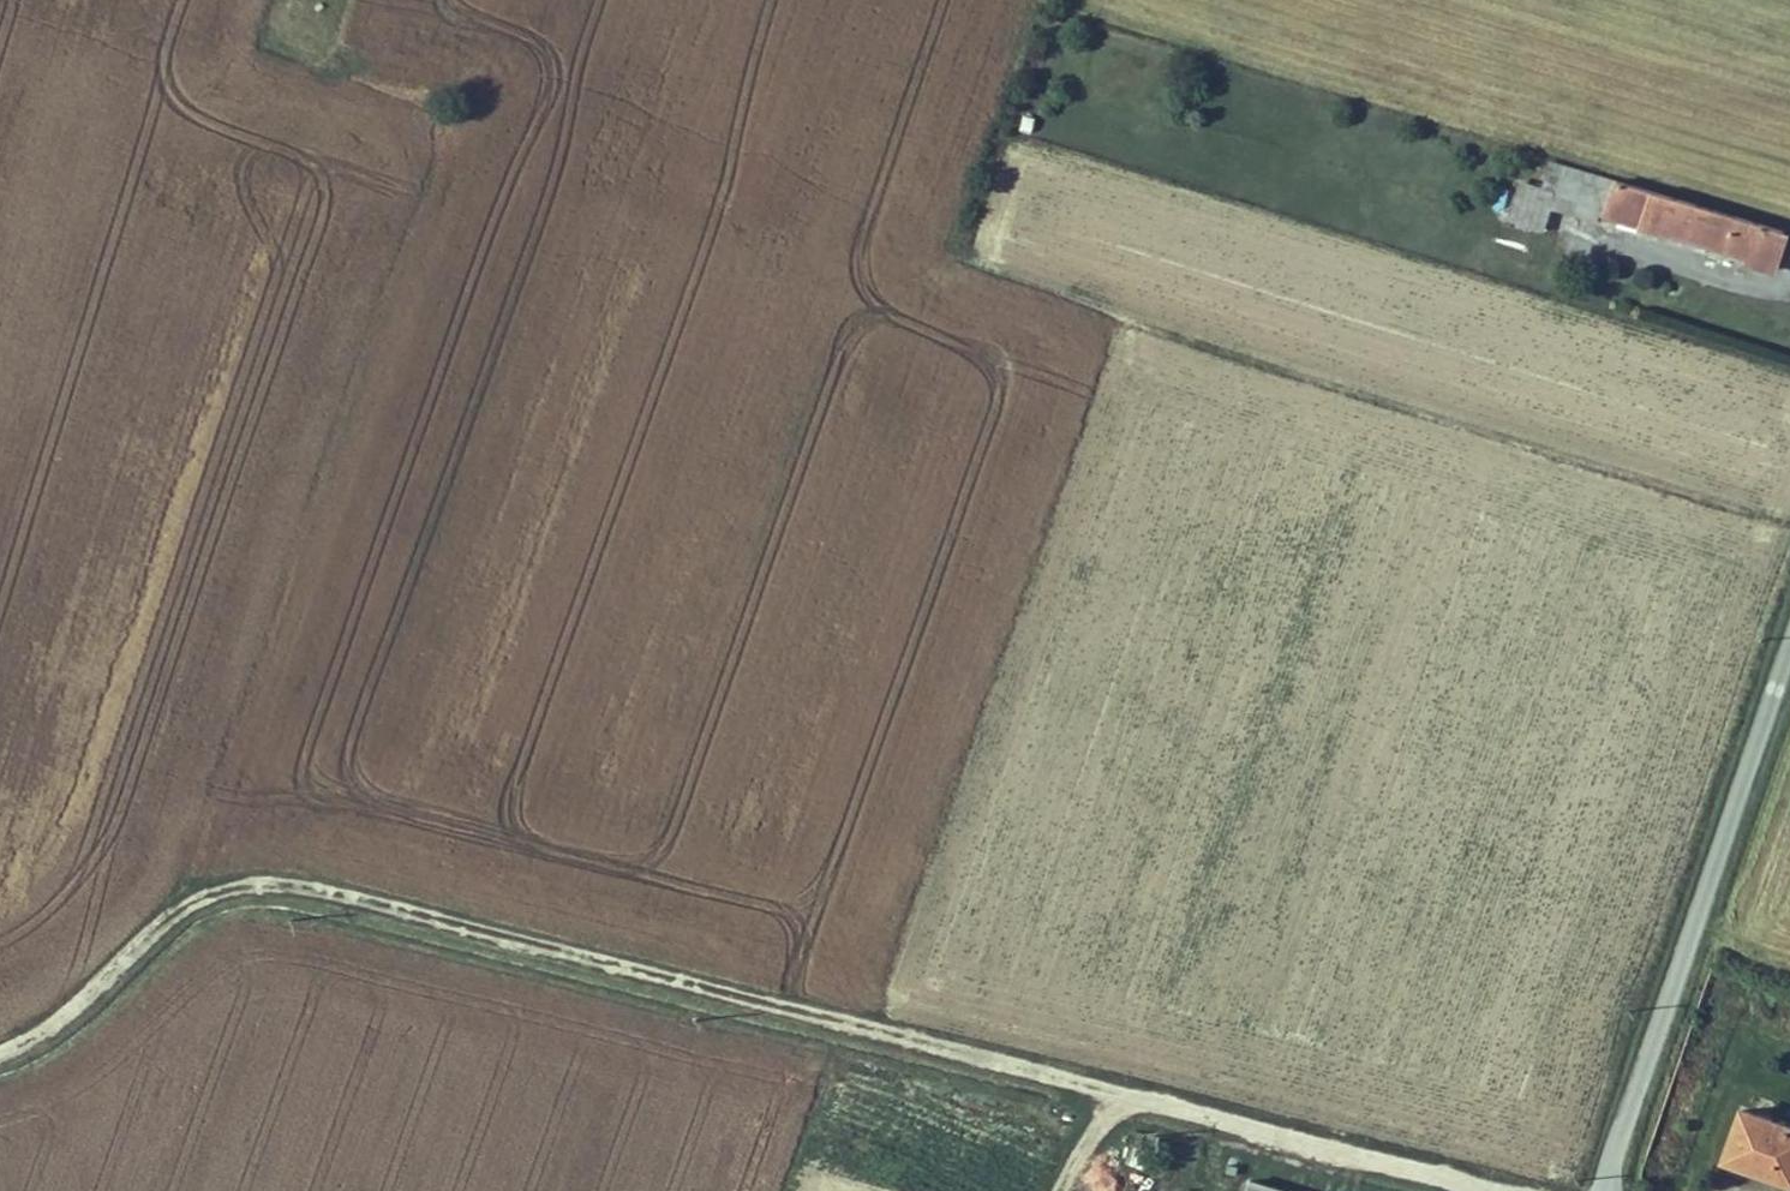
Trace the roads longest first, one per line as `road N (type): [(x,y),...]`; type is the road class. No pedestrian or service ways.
road 1 (track): [(0,1051),(31,1045),(201,903),(261,892),(490,936),(1067,1071),(1524,1190)]
road 2 (unclassified): [(1608,1190),(1602,1160),(1789,635)]

